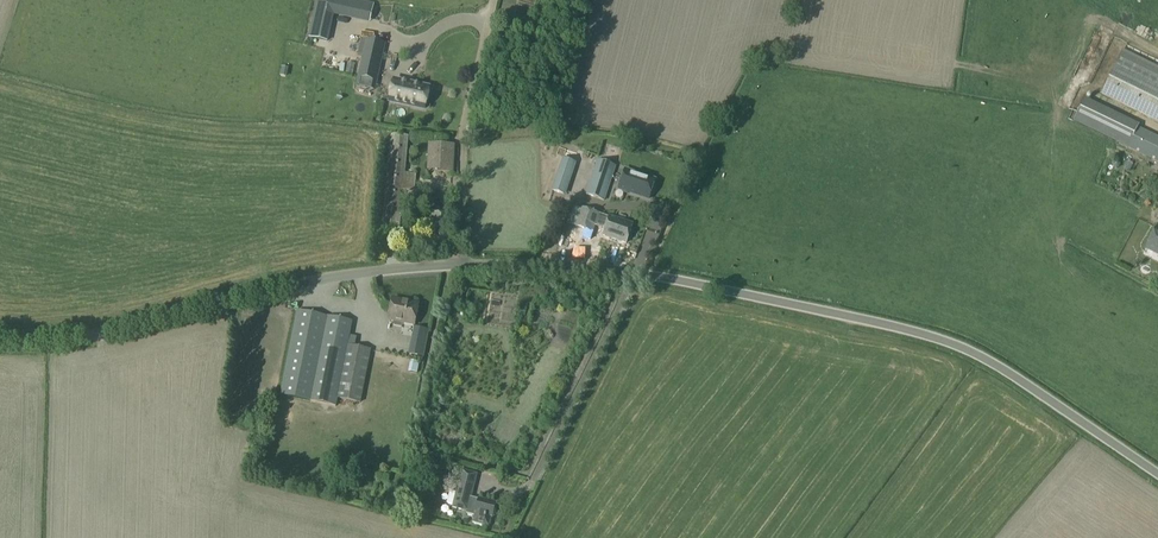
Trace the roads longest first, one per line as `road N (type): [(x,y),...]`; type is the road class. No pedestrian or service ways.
road 1 (unclassified): [(1157,488),(962,359),(634,274),(386,271),(69,339),(0,342)]

